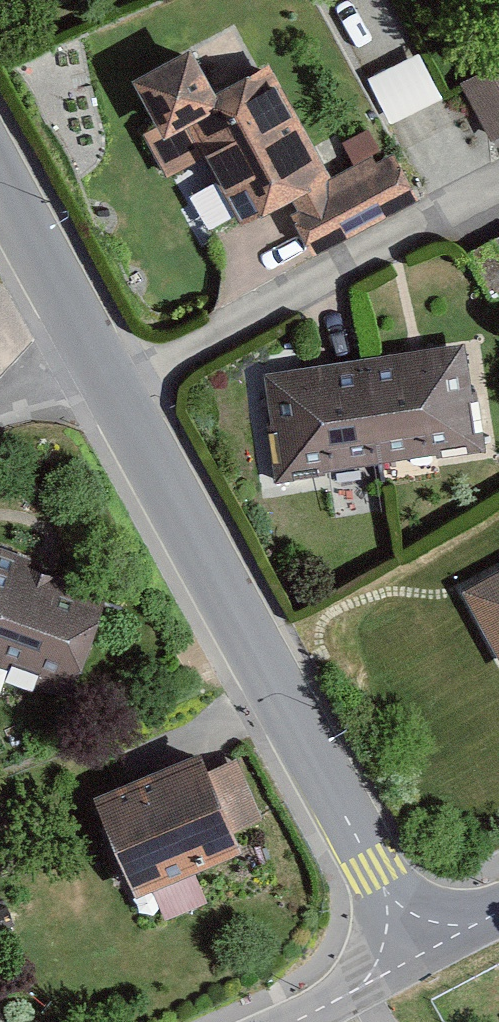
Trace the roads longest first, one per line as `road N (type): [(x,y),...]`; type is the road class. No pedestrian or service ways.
road 1 (residential): [(422,954),(0,185)]
road 2 (residential): [(422,954),(285,1021)]

